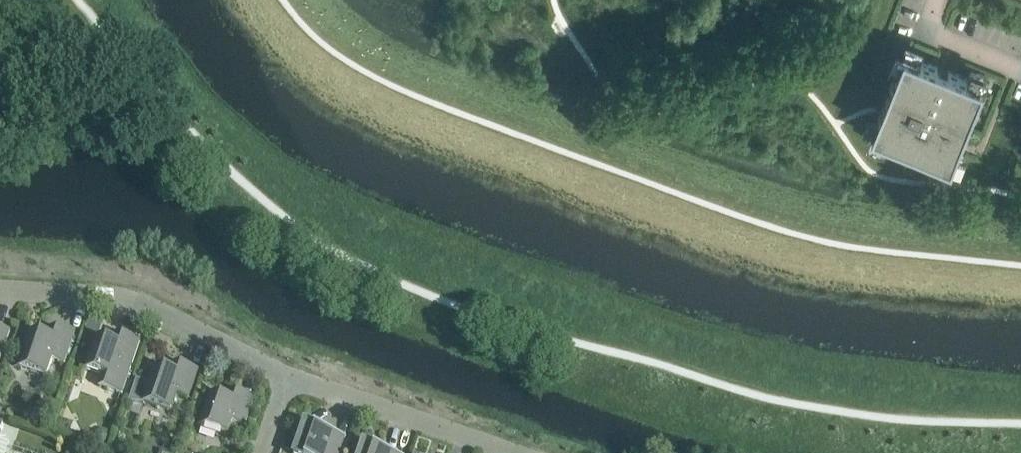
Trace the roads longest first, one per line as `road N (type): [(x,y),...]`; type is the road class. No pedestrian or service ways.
road 1 (residential): [(287,377),(120,297),(0,292)]
road 2 (residential): [(498,452),(287,377)]

